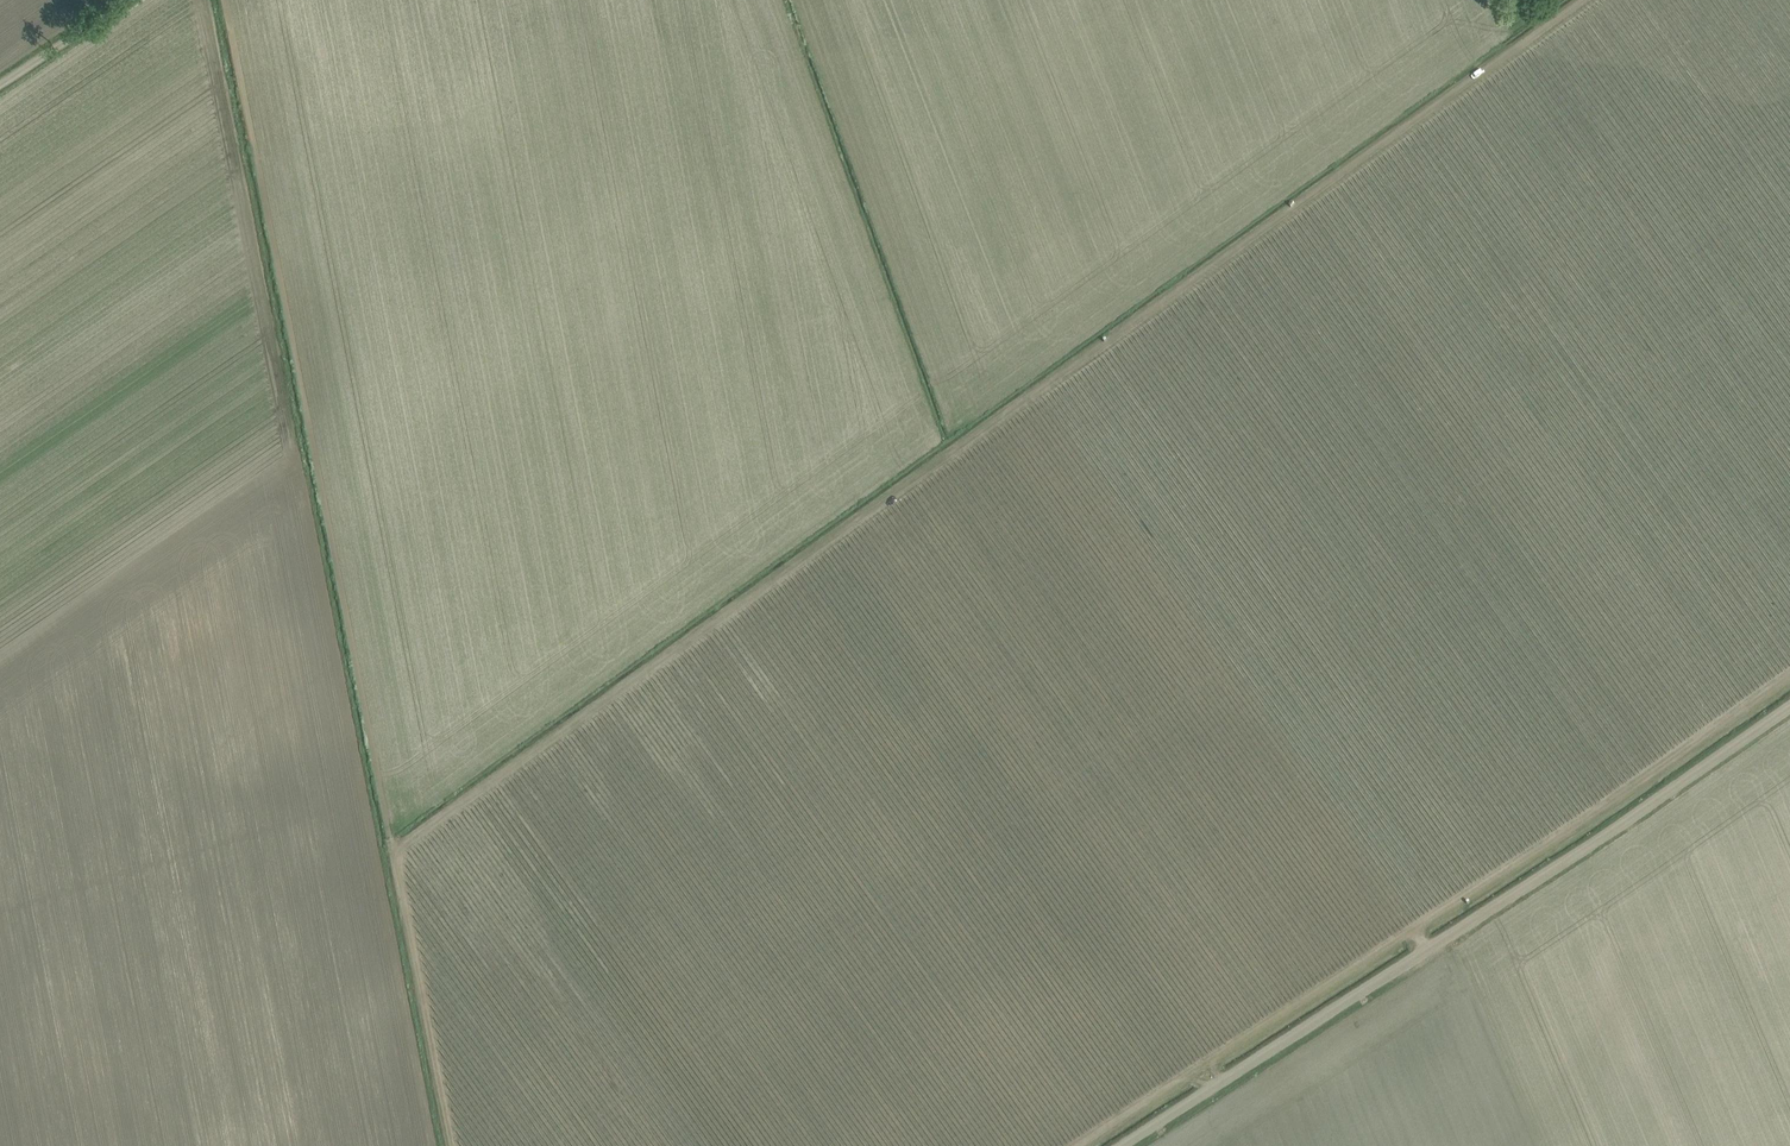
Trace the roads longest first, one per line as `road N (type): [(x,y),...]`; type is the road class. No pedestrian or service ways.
road 1 (track): [(1789,708),(1122,1145)]
road 2 (track): [(0,84),(123,0)]

